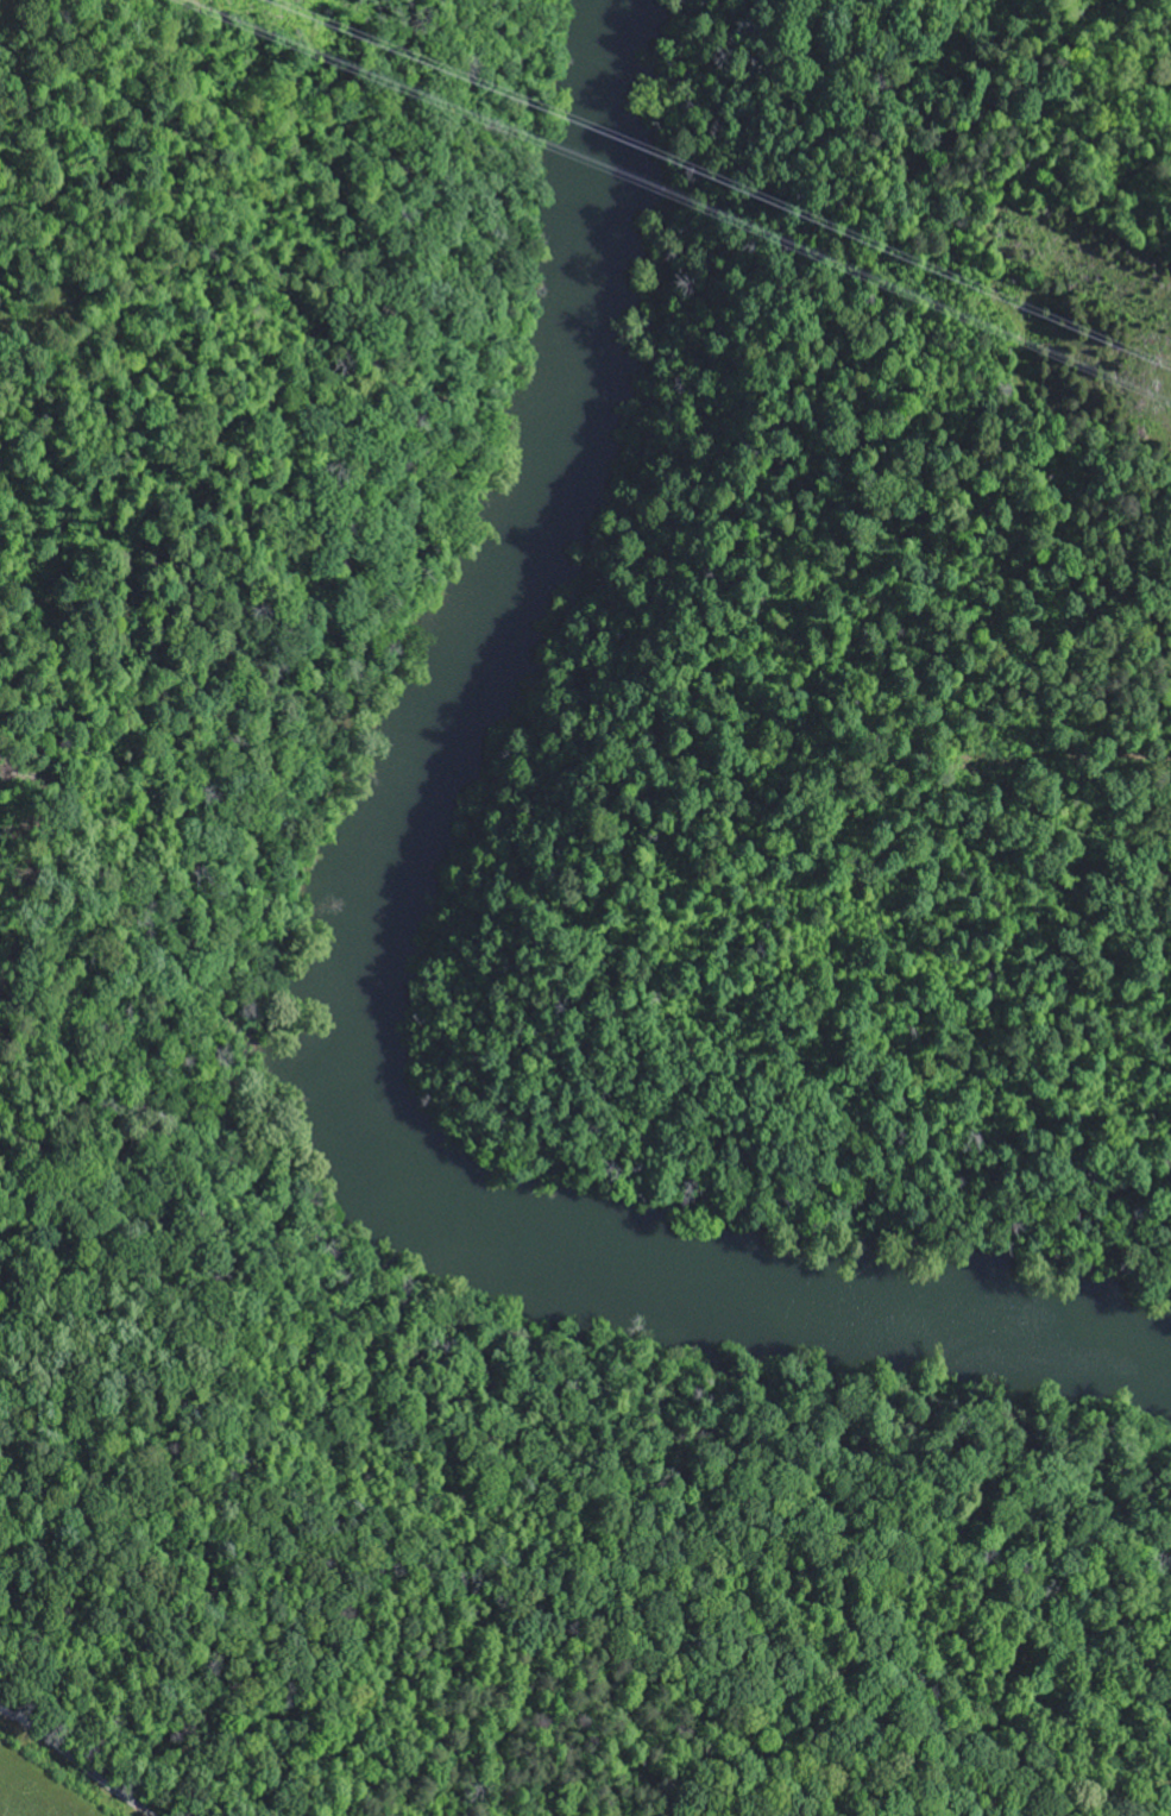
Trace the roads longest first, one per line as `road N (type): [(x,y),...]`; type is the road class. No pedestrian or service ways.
road 1 (residential): [(210,1815),(170,1783),(88,1758),(0,1758)]

